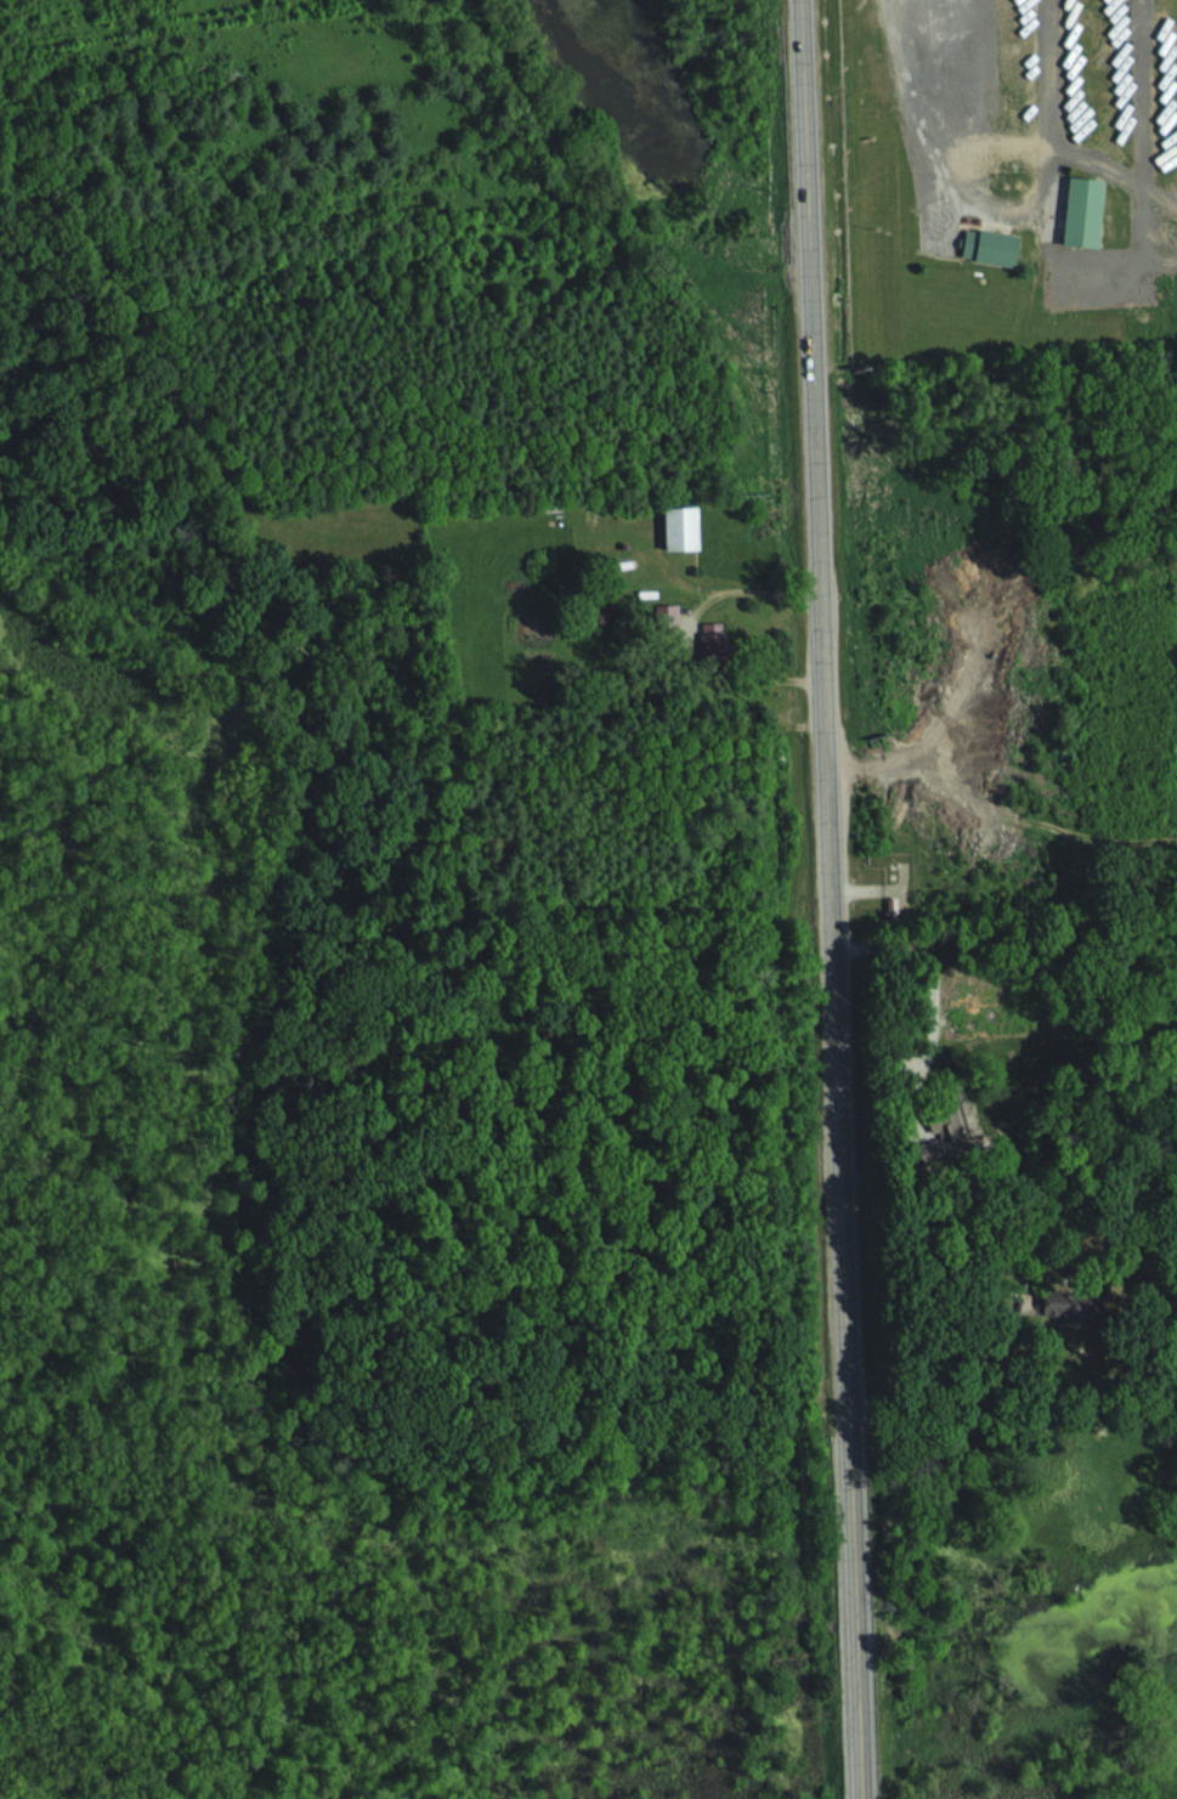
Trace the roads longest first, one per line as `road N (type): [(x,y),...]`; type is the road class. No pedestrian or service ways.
road 1 (primary): [(857,1798),(798,0)]

